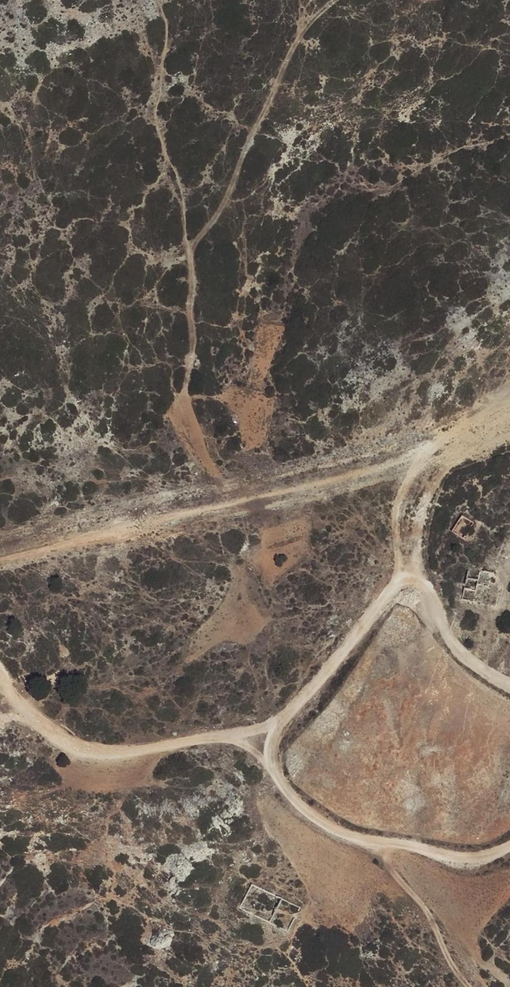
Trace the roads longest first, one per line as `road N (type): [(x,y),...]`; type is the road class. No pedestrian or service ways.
road 1 (track): [(509,848),(458,859),(355,837),(301,806),(247,747),(219,739),(83,754),(63,745),(0,683)]
road 2 (track): [(247,747),(295,712),(375,605),(404,584),(428,588),(450,650),(509,684)]
road 3 (track): [(191,243),(322,9),(341,0)]
road 4 (track): [(385,842),(472,986)]

